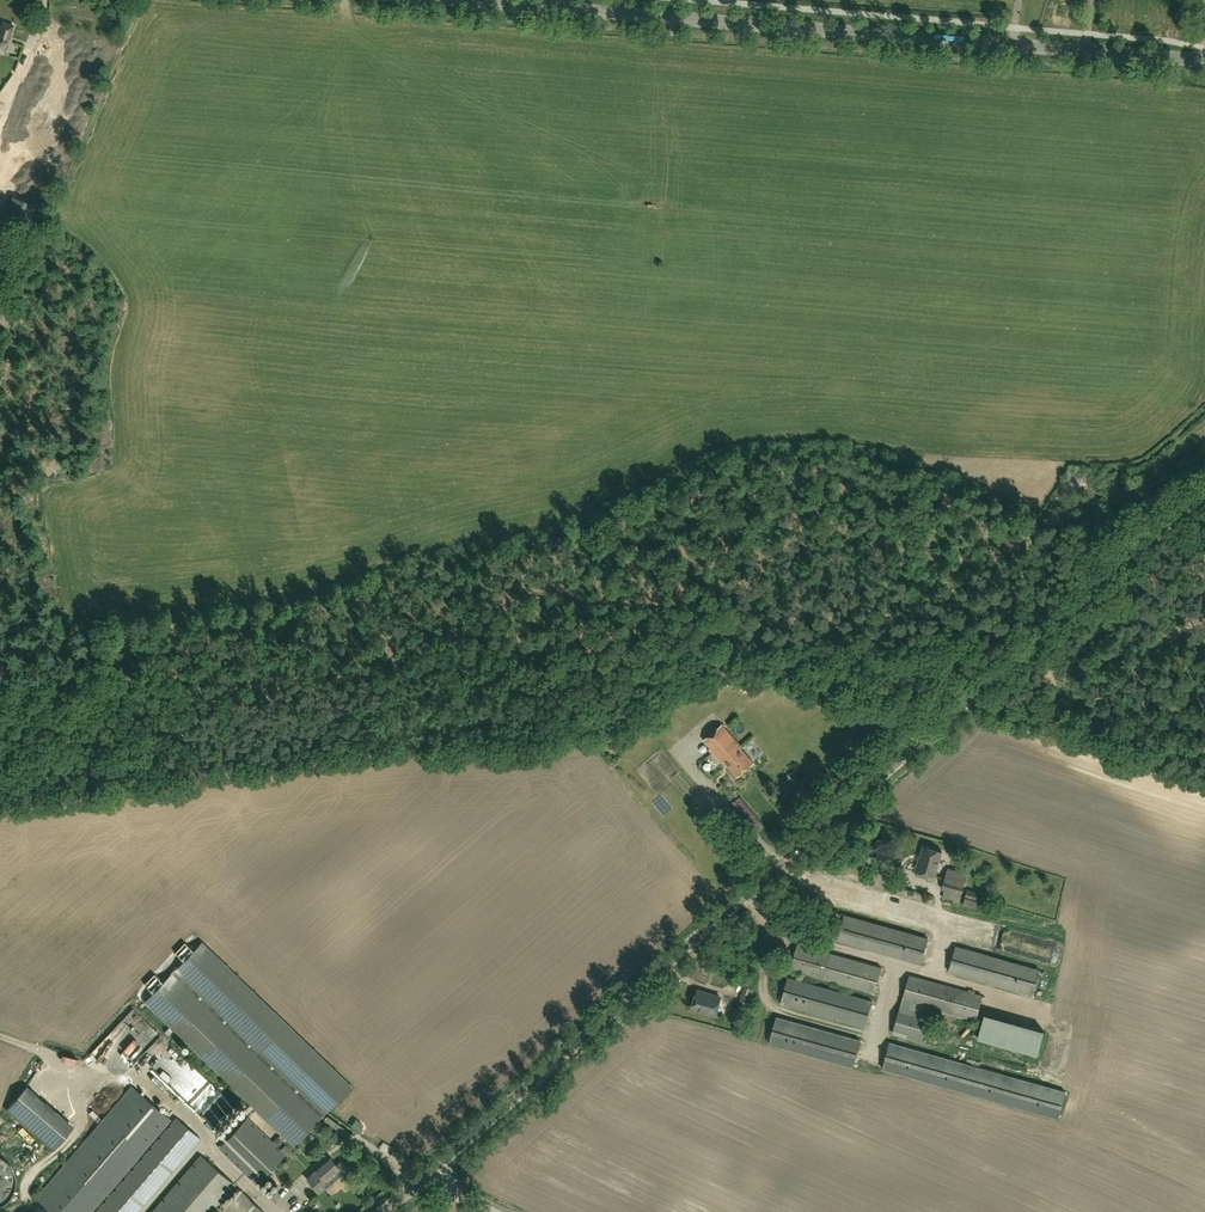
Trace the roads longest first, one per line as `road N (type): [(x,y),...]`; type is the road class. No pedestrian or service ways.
road 1 (track): [(1204,745),(970,697),(910,664),(703,658),(659,660),(560,743),(503,754),(330,761),(0,805)]
road 2 (unclassified): [(382,1211),(1204,491)]
road 3 (tertiary): [(1204,66),(417,0)]
road 4 (track): [(0,301),(52,233),(137,0)]

